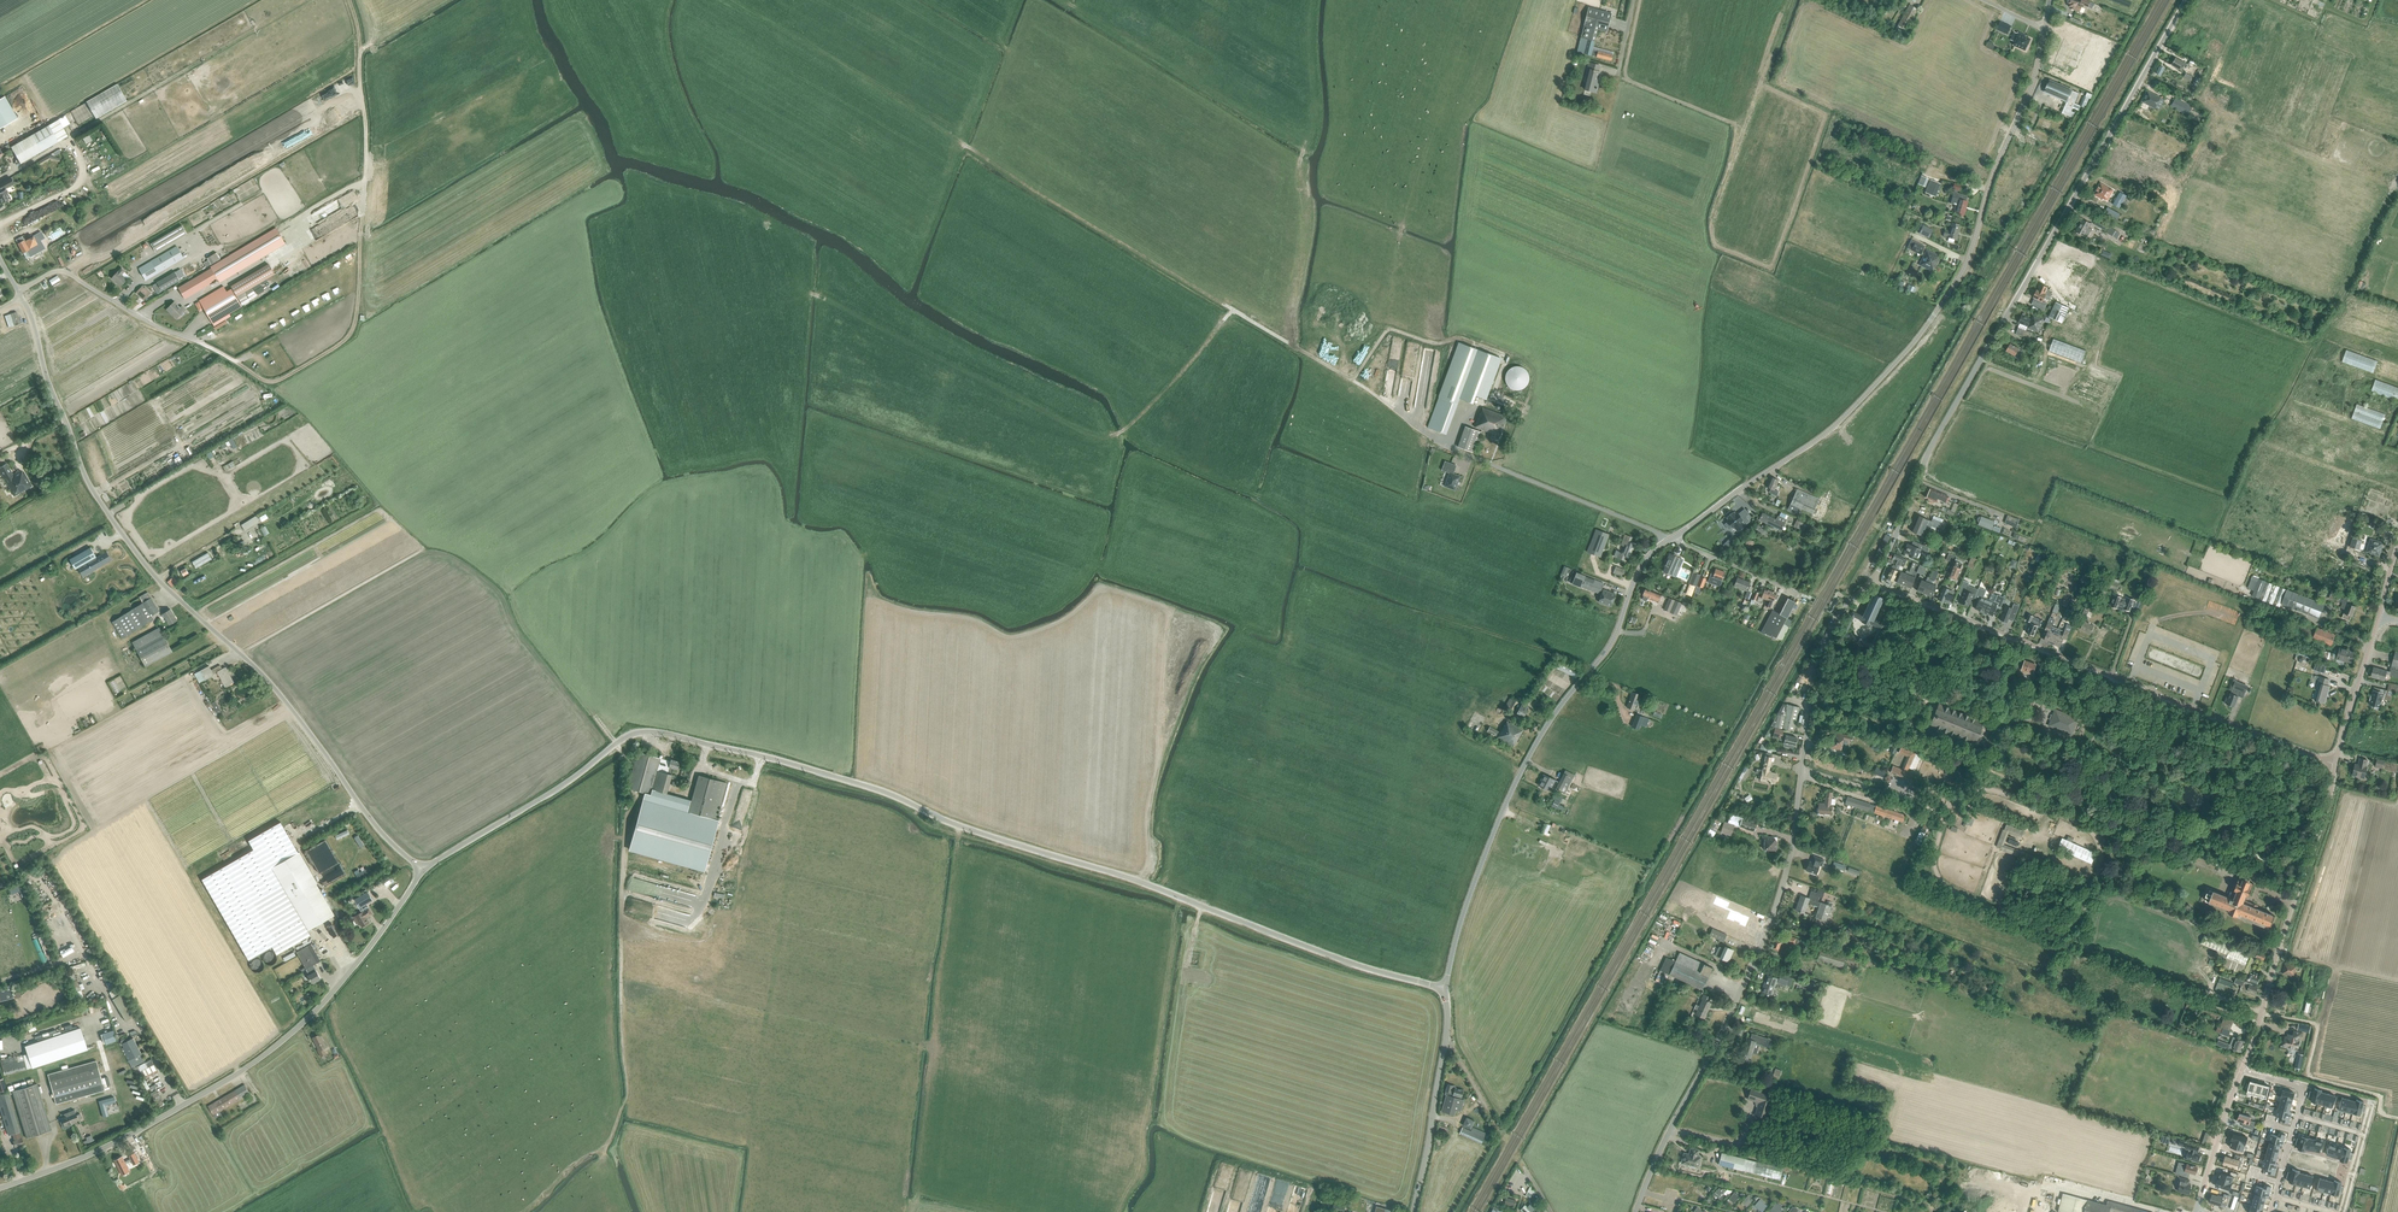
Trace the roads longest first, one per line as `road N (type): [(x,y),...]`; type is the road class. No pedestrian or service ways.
road 1 (unclassified): [(1445,987),(1339,959),(863,785),(653,731),(621,740),(422,872)]
road 2 (track): [(299,408),(428,537),(479,561),(511,589),(523,624),(630,763),(621,983)]
road 3 (unclassified): [(422,872),(368,817),(263,675),(164,586),(94,494),(22,297)]
road 4 (unclassified): [(1635,1211),(1773,915),(1828,638),(1872,582)]
road 5 (unclassified): [(1872,582),(1931,447),(2187,0)]
road 6 (unclassified): [(1671,539),(1835,424),(1930,322),(1970,255),(2045,30)]
road 7 (track): [(965,146),(1451,448)]
road 8 (unclassified): [(0,1189),(127,1137),(293,1033),(330,998),(422,872)]
road 9 (track): [(350,0),(367,158),(355,326),(346,341),(276,381),(187,338)]
road 10 (track): [(811,294),(1074,428),(1108,436),(1125,430),(1233,311)]
road 11 (unclassified): [(1445,987),(1471,891),(1522,769),(1610,645),(1644,563),(1671,539)]
road 12 (unclassified): [(2335,765),(1872,582)]
road 13 (track): [(917,1205),(960,826)]
road 14 (track): [(1291,317),(1312,208),(1299,162),(1315,107),(1314,0)]
road 15 (unclassified): [(2242,1070),(2335,765)]
road 16 (track): [(621,983),(930,1048)]
road 17 (track): [(528,1211),(604,1150),(629,1096),(621,983)]
road 18 (track): [(420,1211),(338,1034),(330,998)]
road 19 (track): [(1145,1124),(1181,898)]
road 20 (unclassified): [(1413,1211),(1446,1035),(1445,987)]
road 21 (track): [(2262,1013),(2313,1024),(2309,1075),(2380,1095),(2378,1112),(2397,1119)]
road 22 (residential): [(2242,1070),(2298,1086),(2303,1095),(2270,1211)]
road 23 (unclassified): [(19,292),(64,272),(187,338)]
road 24 (unclassified): [(2335,765),(2379,617)]
road 25 (unclassified): [(2196,1210),(2242,1070)]
road 26 (residential): [(1797,592),(1671,539)]

